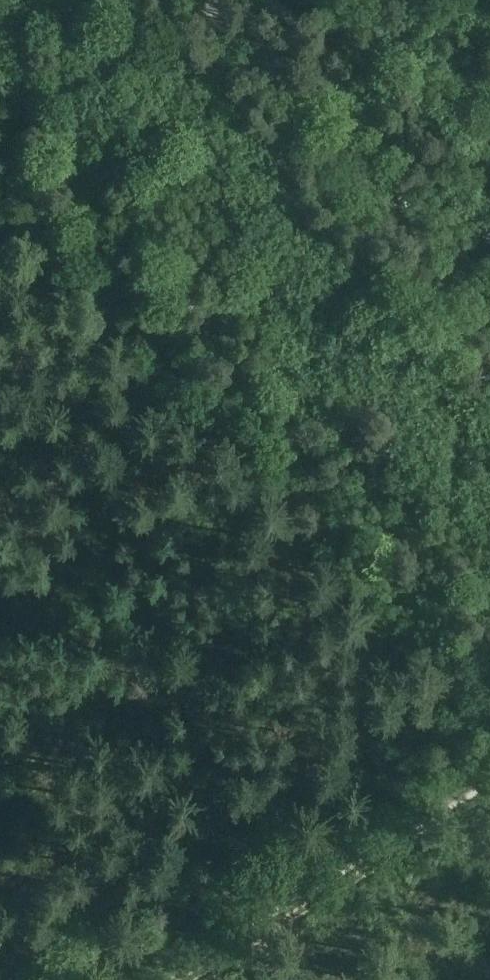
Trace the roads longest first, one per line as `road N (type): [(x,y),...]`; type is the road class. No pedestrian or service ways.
road 1 (track): [(0,146),(489,691)]
road 2 (tertiary): [(489,295),(212,0)]

